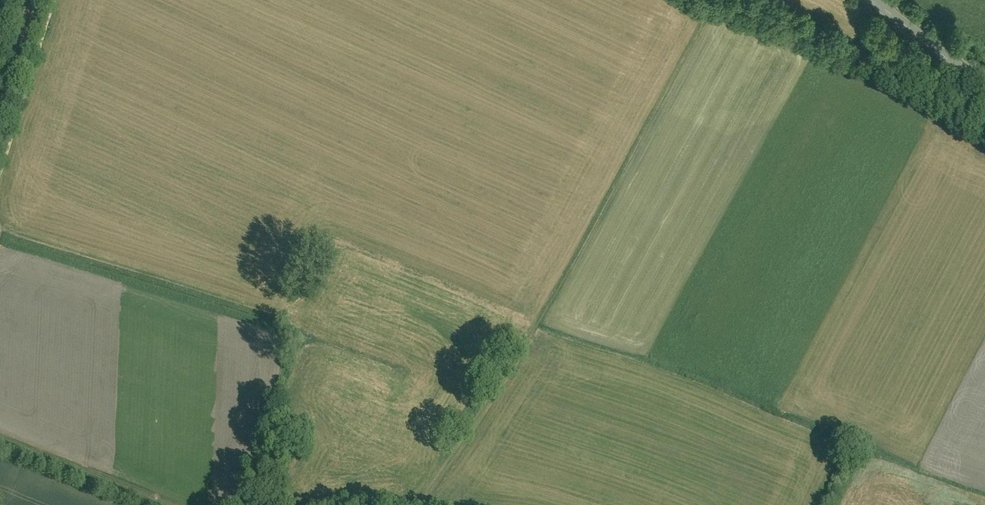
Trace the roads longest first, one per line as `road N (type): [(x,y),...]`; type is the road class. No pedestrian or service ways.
road 1 (track): [(718,1),(571,276),(417,504)]
road 2 (track): [(984,140),(718,1)]
road 3 (track): [(0,435),(175,504)]
road 4 (tertiary): [(879,0),(984,85)]
road 5 (track): [(408,504),(283,504)]

